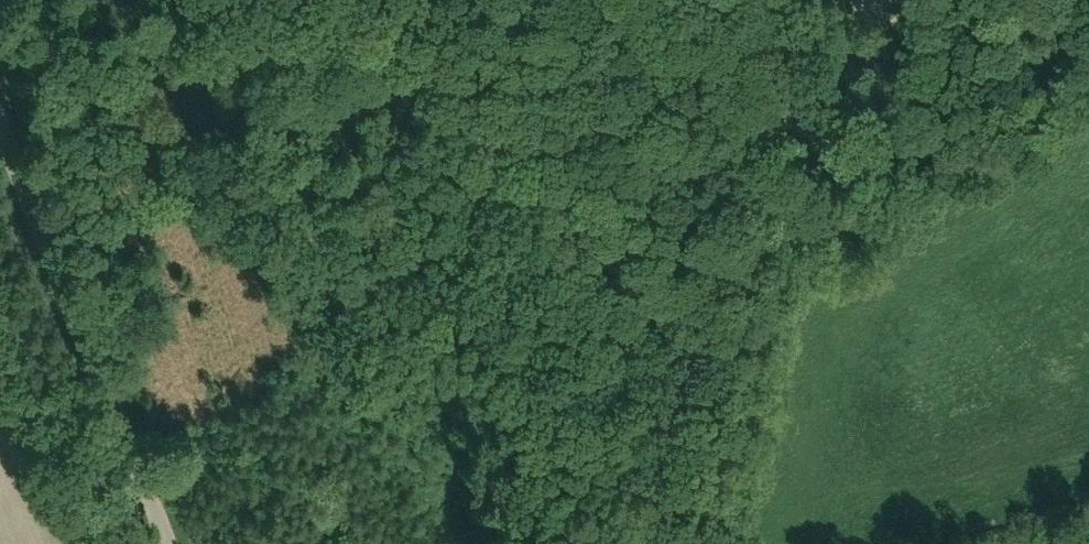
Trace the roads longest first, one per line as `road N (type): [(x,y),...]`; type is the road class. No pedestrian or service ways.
road 1 (track): [(691,543),(785,101),(798,72),(884,0)]
road 2 (unclassified): [(164,543),(0,129)]

